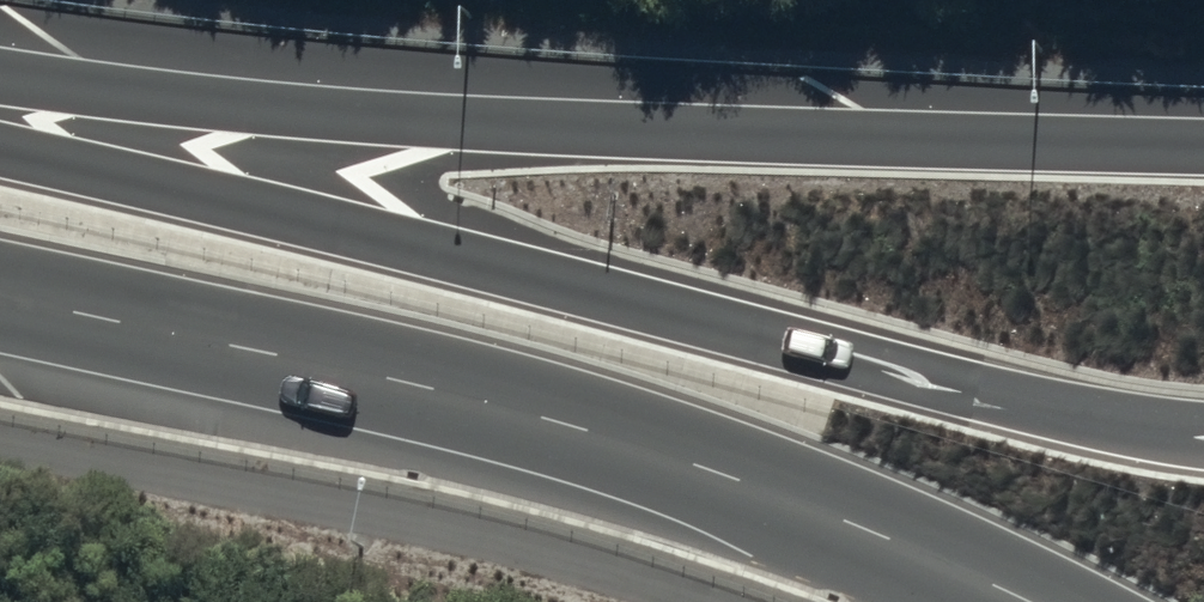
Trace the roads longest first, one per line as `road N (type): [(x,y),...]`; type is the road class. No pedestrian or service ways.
road 1 (trunk): [(0,147),(953,392),(1203,431)]
road 2 (trunk): [(0,74),(419,119),(686,134),(1203,142)]
road 3 (trunk): [(1031,601),(816,509),(571,426),(0,297)]

